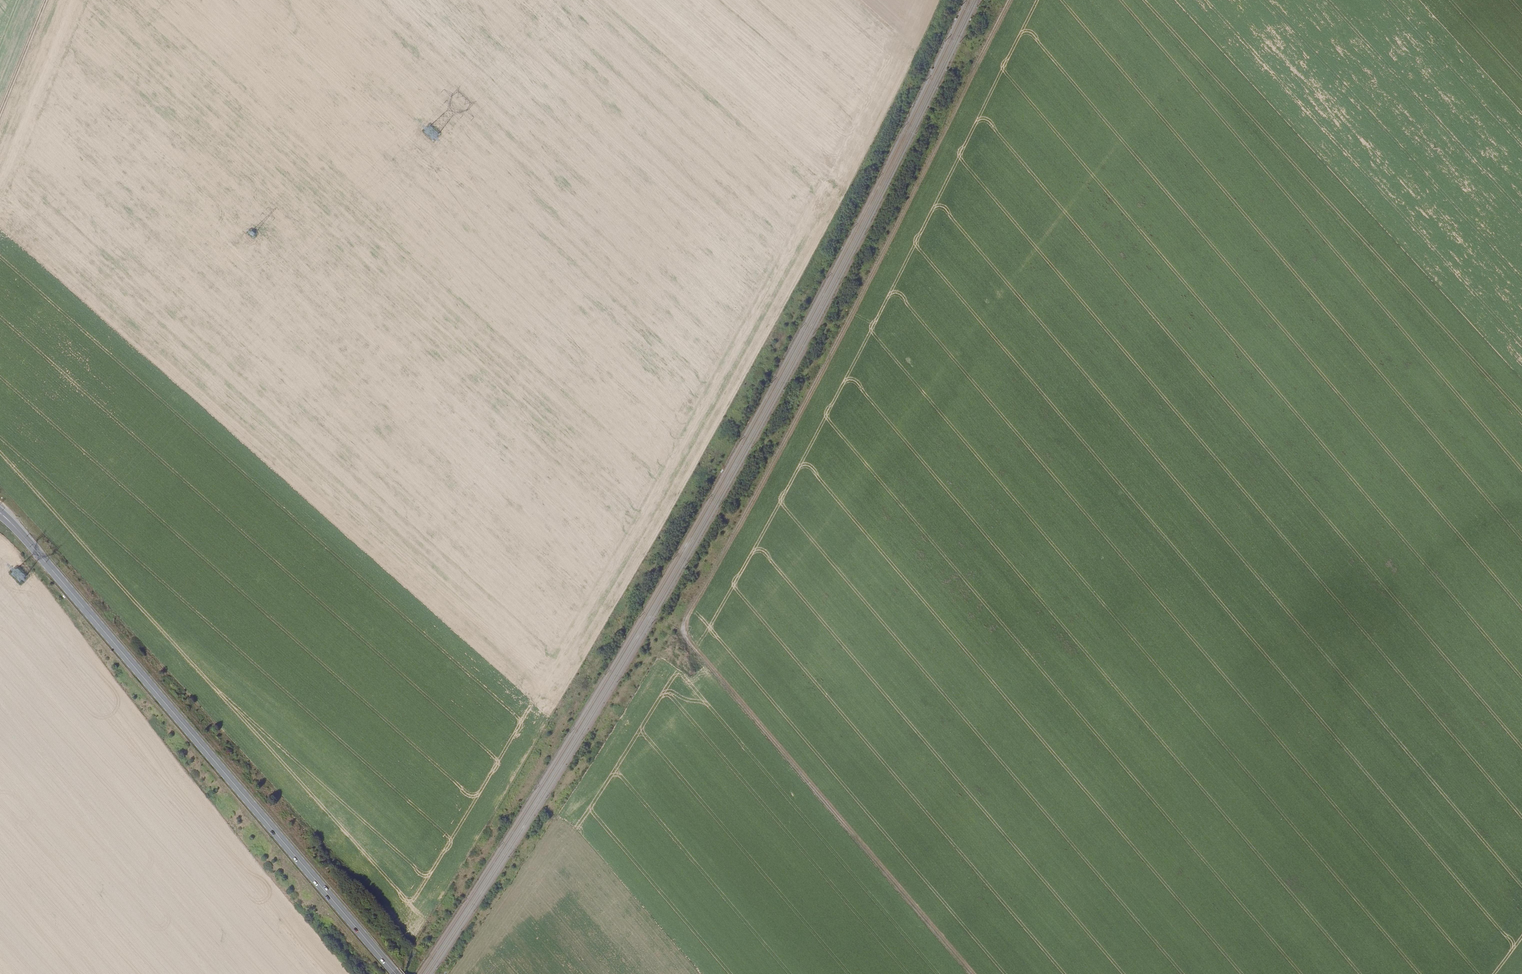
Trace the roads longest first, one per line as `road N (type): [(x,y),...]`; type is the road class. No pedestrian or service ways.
road 1 (track): [(971,973),(684,629),(1009,0)]
road 2 (primary): [(396,973),(40,554)]
road 3 (track): [(47,0),(0,116)]

